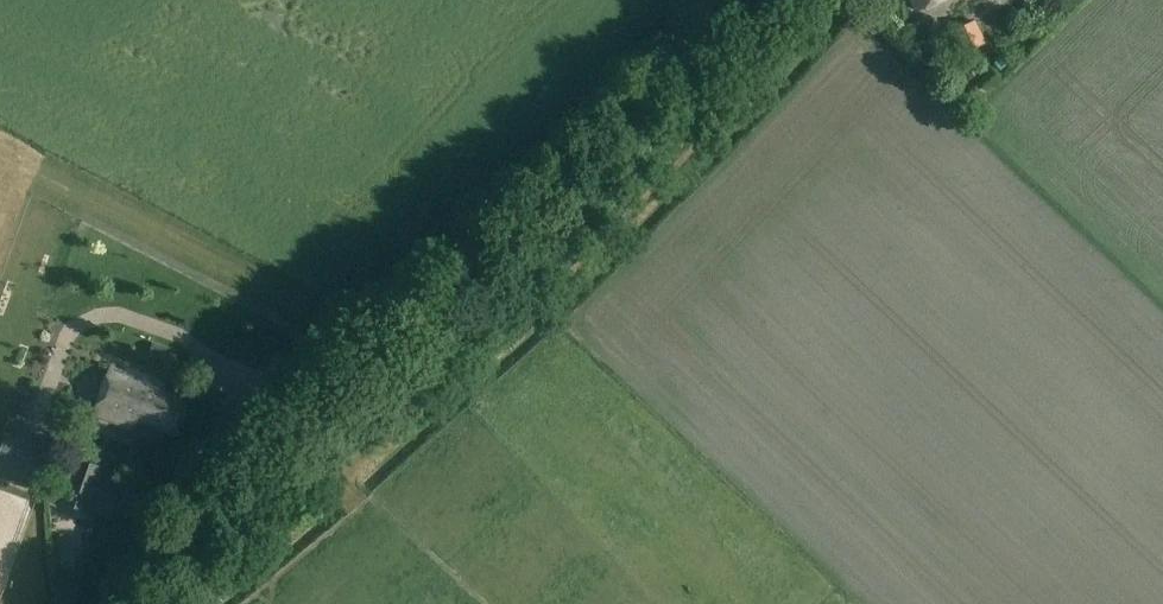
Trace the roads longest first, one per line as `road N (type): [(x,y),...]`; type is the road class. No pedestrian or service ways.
road 1 (unclassified): [(159,603),(199,519),(237,476),(395,341),(733,0)]

